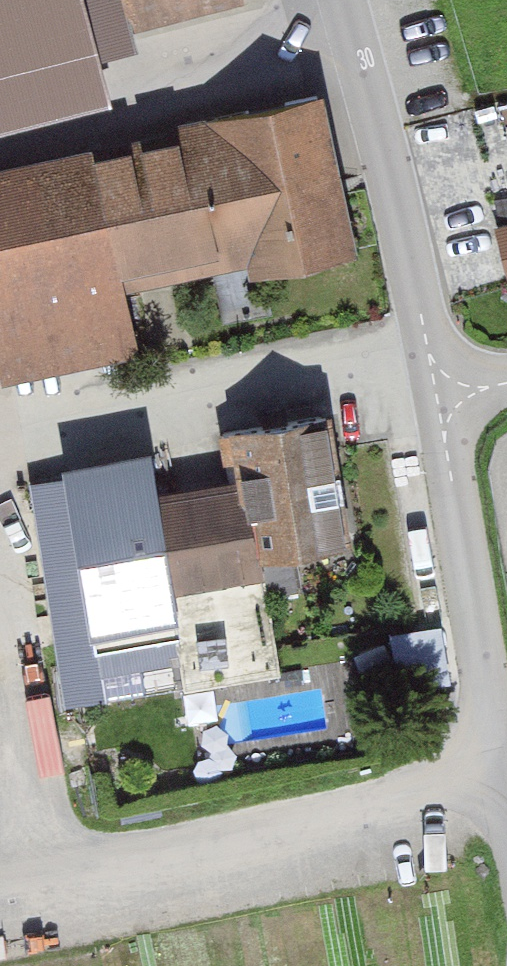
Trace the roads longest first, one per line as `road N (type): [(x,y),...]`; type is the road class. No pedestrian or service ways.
road 1 (residential): [(0,881),(506,777)]
road 2 (residential): [(450,396),(427,341),(347,0)]
road 3 (residential): [(506,777),(447,442),(450,396)]

